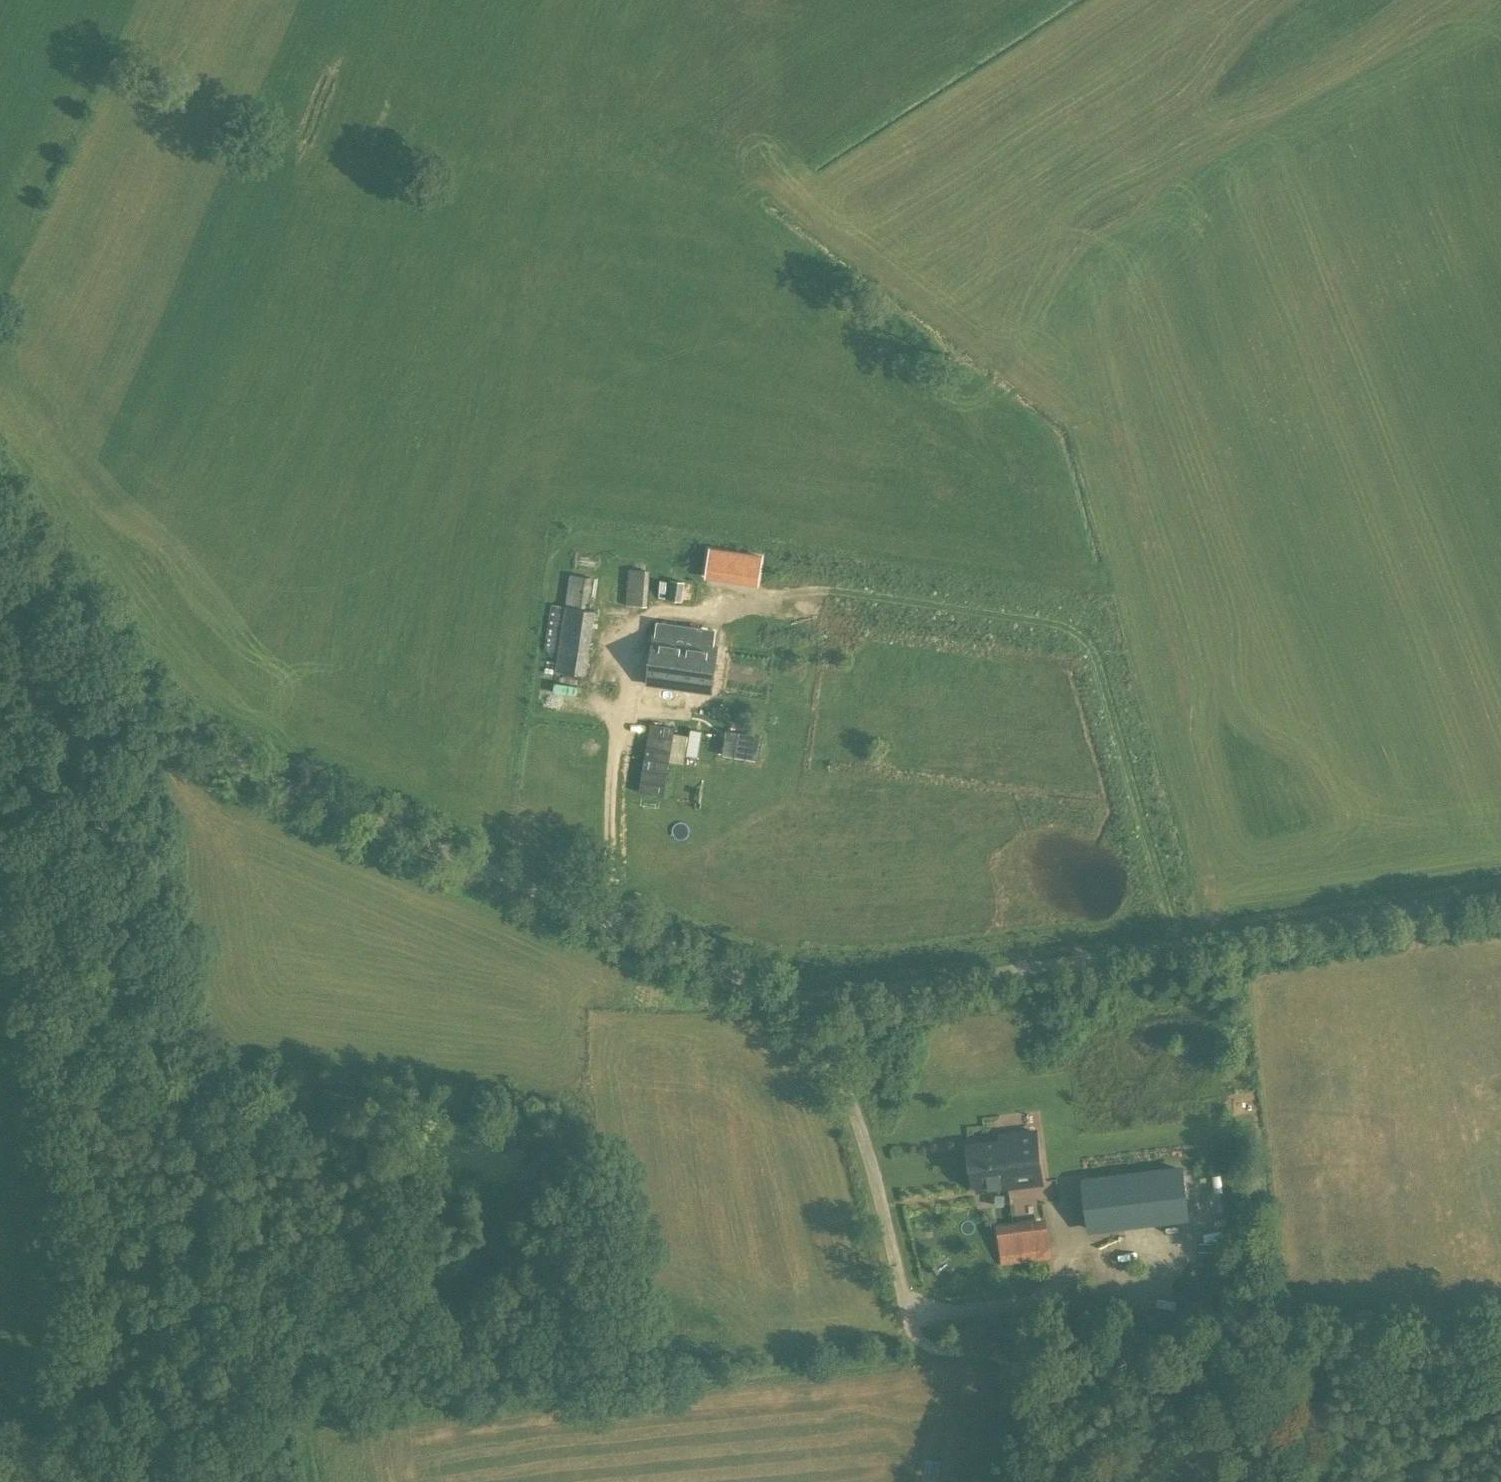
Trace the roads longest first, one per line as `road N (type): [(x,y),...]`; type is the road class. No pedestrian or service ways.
road 1 (unclassified): [(788,997),(225,760),(143,691),(0,494)]
road 2 (unclassified): [(1500,890),(840,996),(788,997)]
road 3 (unclassified): [(910,1327),(860,1122),(788,997)]
road 4 (track): [(1001,1481),(1017,1388),(1011,1370),(999,1355),(938,1349),(910,1327)]

